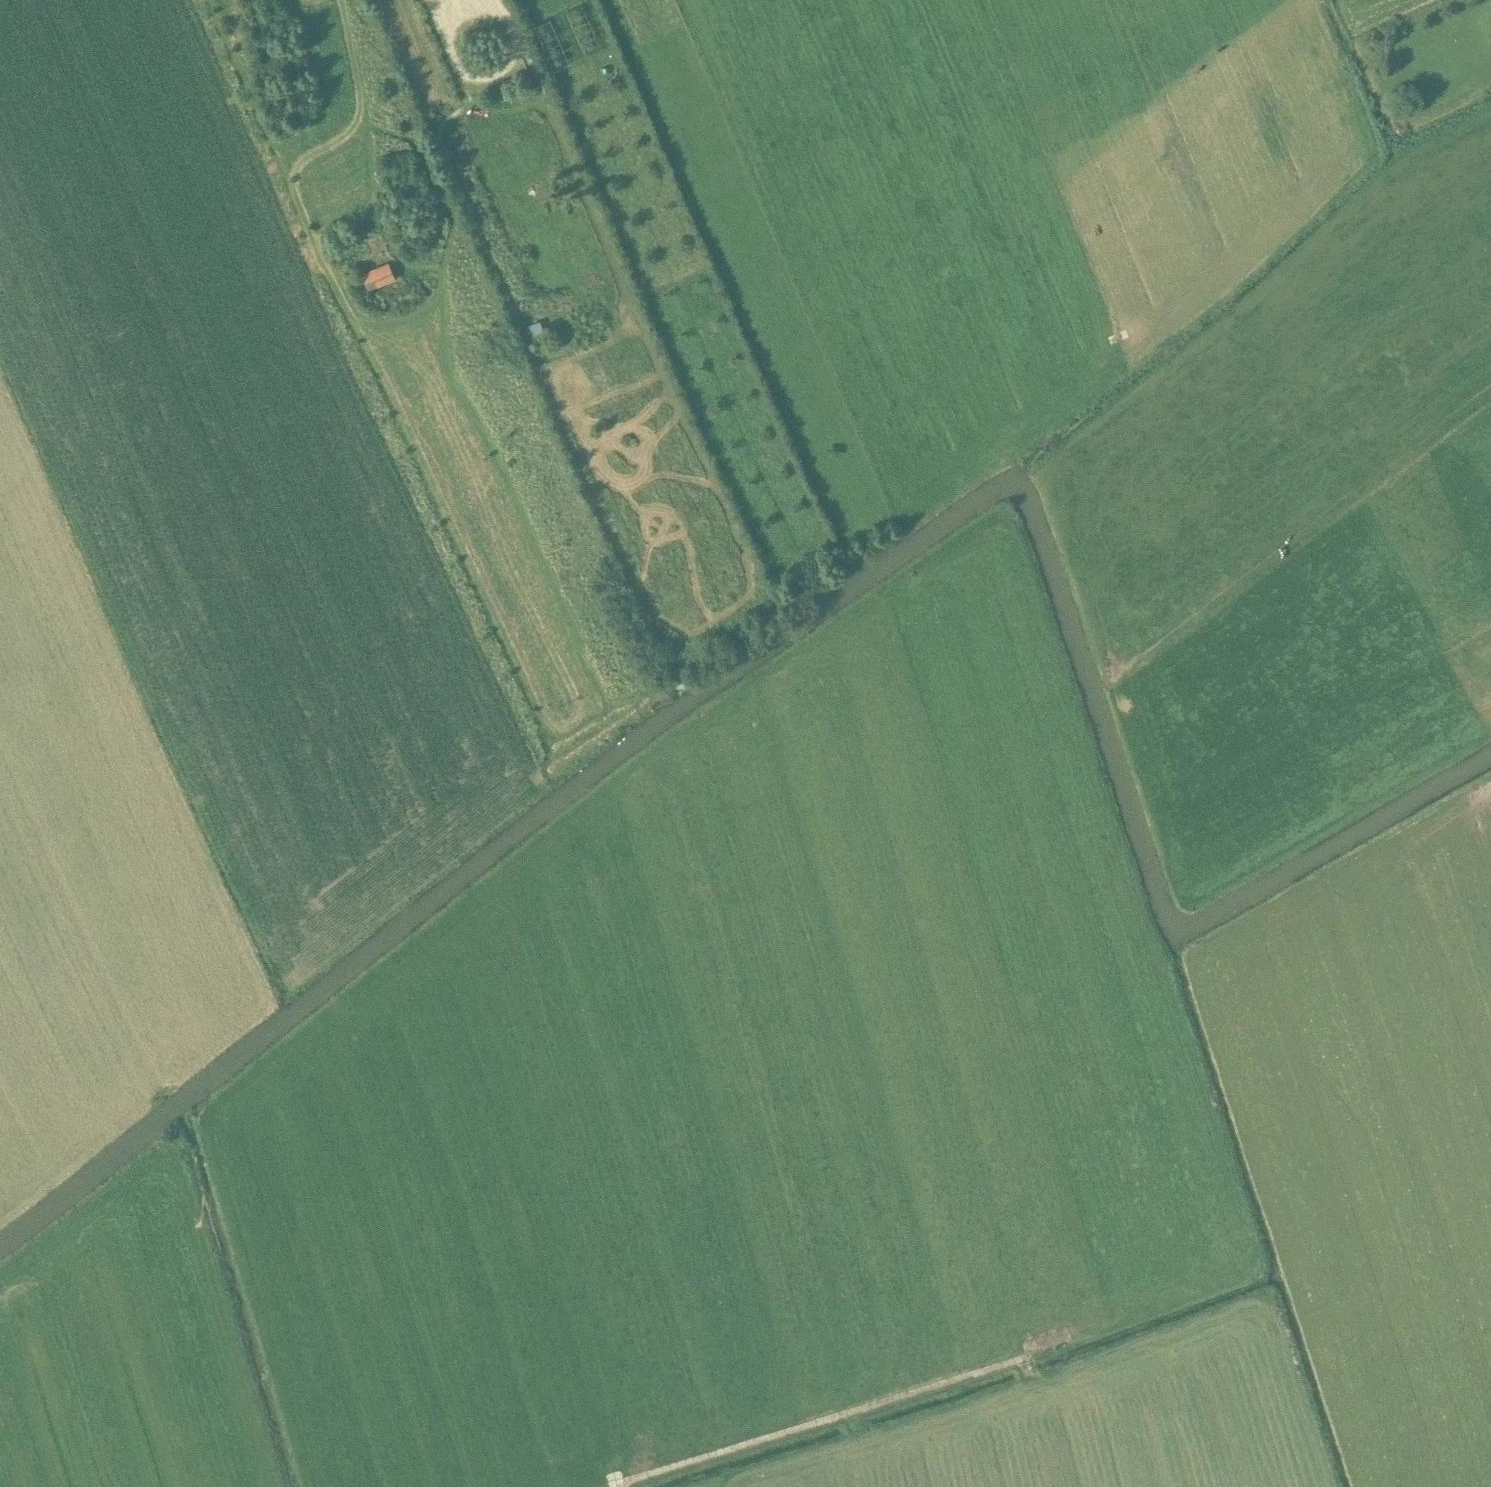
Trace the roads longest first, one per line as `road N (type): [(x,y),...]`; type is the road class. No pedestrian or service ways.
road 1 (track): [(181,1155),(66,1249),(0,1289)]

